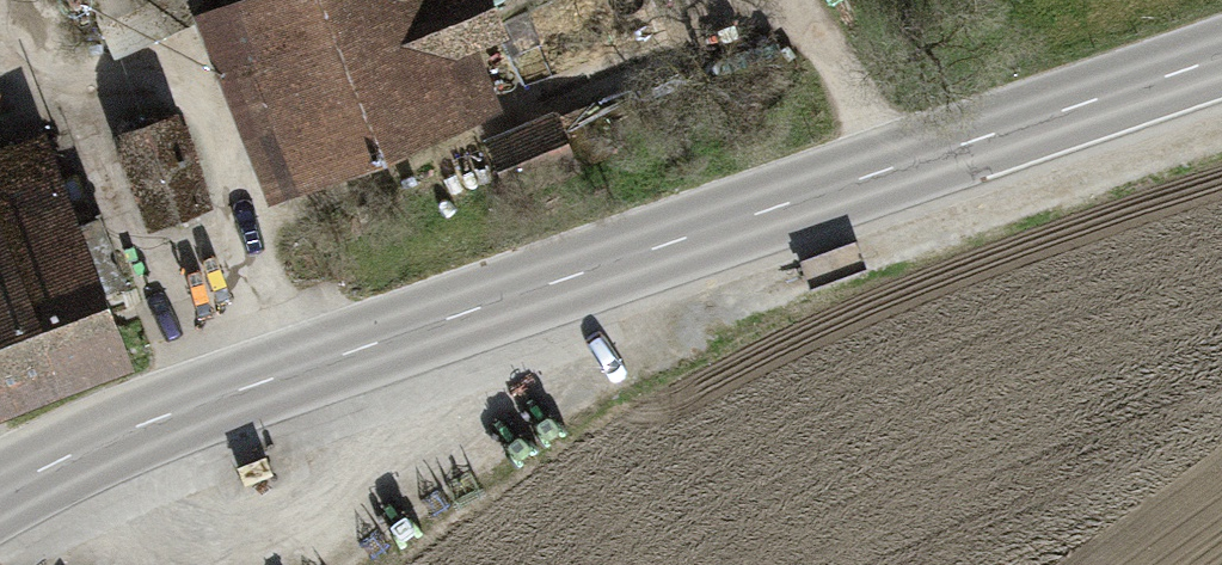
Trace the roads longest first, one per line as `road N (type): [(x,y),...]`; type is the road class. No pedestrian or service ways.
road 1 (tertiary): [(756,216),(223,395),(0,493)]
road 2 (tertiary): [(756,216),(1221,60)]

